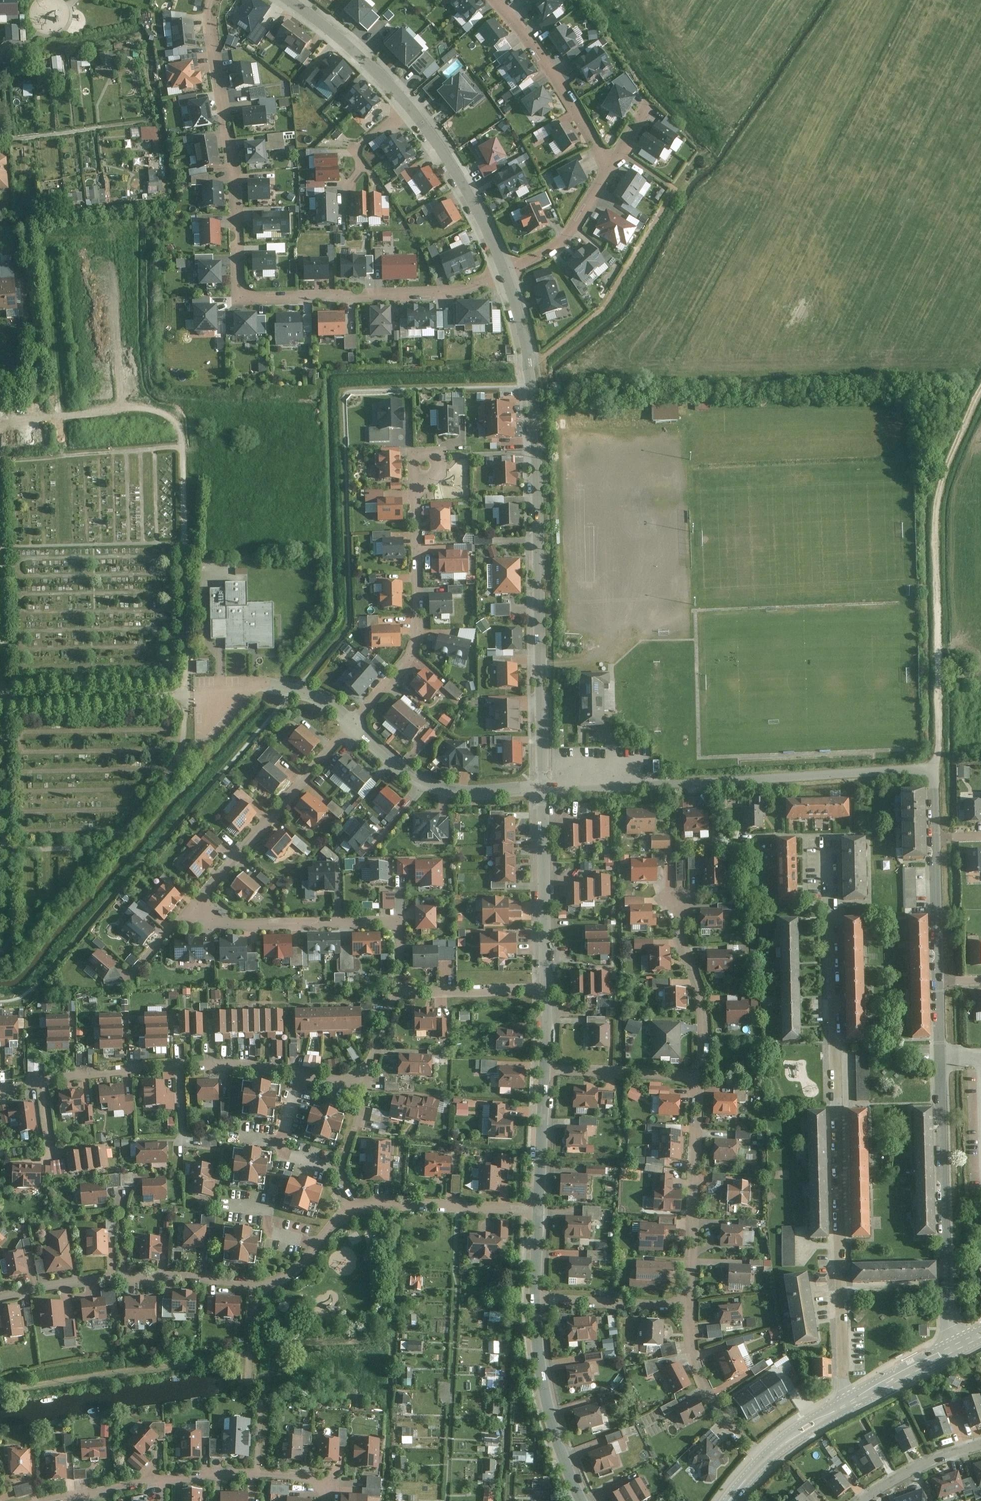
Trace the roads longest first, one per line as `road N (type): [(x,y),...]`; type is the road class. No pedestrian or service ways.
road 1 (residential): [(0,1297),(134,1276),(272,1282),(306,1261),(343,1215),(380,1203),(539,1209)]
road 2 (residential): [(212,0),(241,297),(440,292),(504,276)]
road 3 (residential): [(846,1403),(832,841)]
road 4 (residential): [(504,276),(532,385),(542,790)]
road 5 (residential): [(402,993),(368,1065),(344,1081),(218,1062),(45,1081)]
road 6 (residential): [(933,770),(542,790)]
road 7 (residential): [(949,1349),(938,981)]
road 8 (residential): [(291,0),(407,107),(469,197),(504,276)]
road 9 (residential): [(415,456),(415,644),(354,724)]
road 10 (residential): [(192,908),(216,926),(400,921),(402,993)]
road 11 (residential): [(326,1500),(305,1478),(260,1473),(169,1478),(89,1494)]
road 12 (residential): [(354,724),(192,908)]
road 13 (residential): [(933,770),(940,726),(937,533)]
road 14 (residential): [(687,1304),(697,1076)]
road 15 (residential): [(542,790),(435,785),(354,724)]
road 16 (residential): [(581,1500),(546,1397),(535,1301)]
road 17 (residential): [(610,168),(550,68),(496,0)]
road 18 (residential): [(545,990),(542,790)]
road 19 (residential): [(697,1076),(703,1021),(678,899)]
road 20 (residential): [(354,724),(317,696),(281,686),(195,695)]
road 21 (track): [(937,533),(942,483),(980,382)]
road 22 (residential): [(504,276),(562,245),(610,168)]
road 23 (tertiary): [(846,1403),(774,1450),(728,1500)]
road 24 (residential): [(544,1070),(697,1076)]
road 25 (residential): [(535,1301),(687,1304)]
road 26 (residential): [(938,981),(935,838)]
road 27 (residential): [(545,990),(402,993)]
road 28 (residential): [(539,1209),(544,1070)]
road 29 (residential): [(980,1445),(917,1468),(862,1500)]
road 30 (residential): [(728,1422),(700,1379),(687,1304)]

